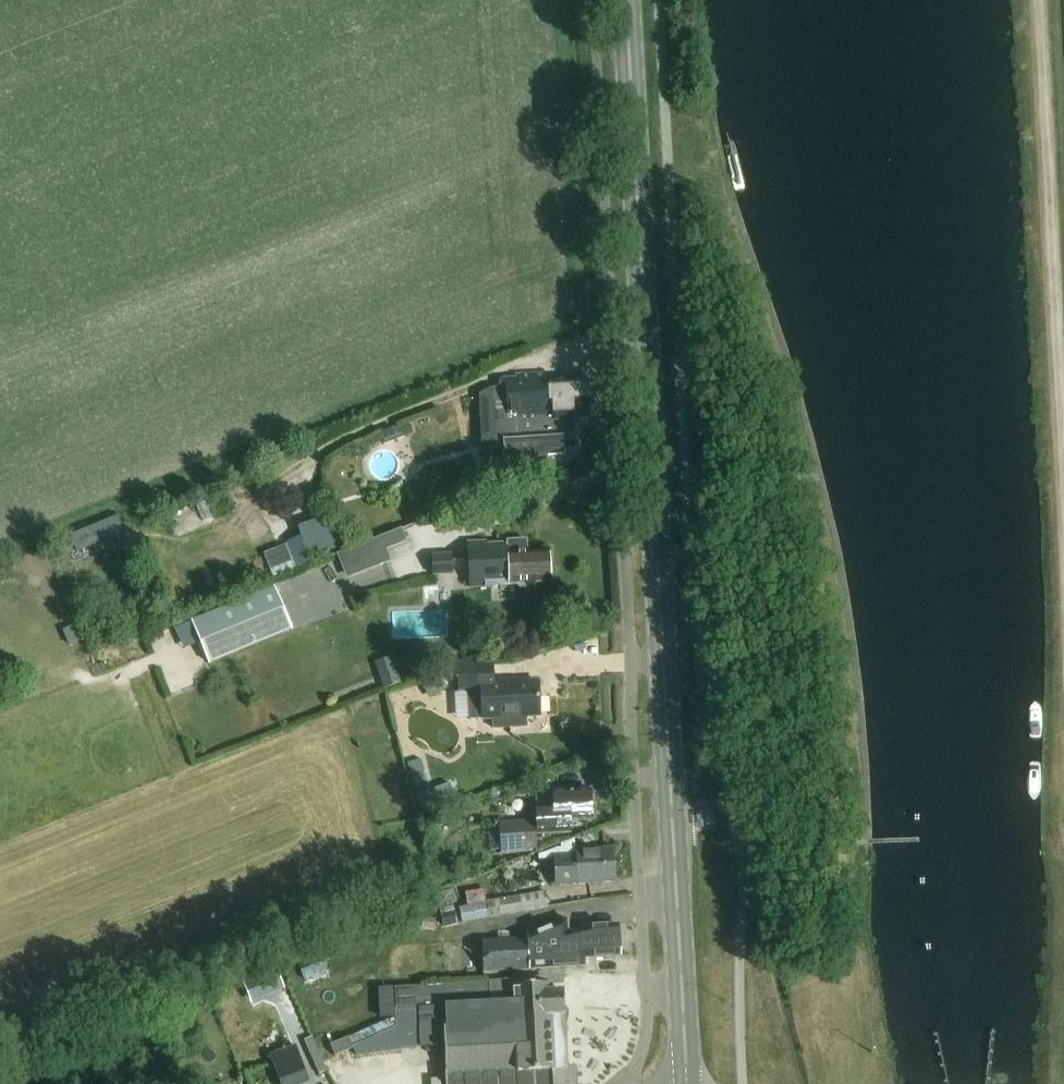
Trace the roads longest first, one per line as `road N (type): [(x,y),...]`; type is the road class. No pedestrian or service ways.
road 1 (secondary): [(688,1083),(626,0)]
road 2 (track): [(1063,494),(1039,0)]

